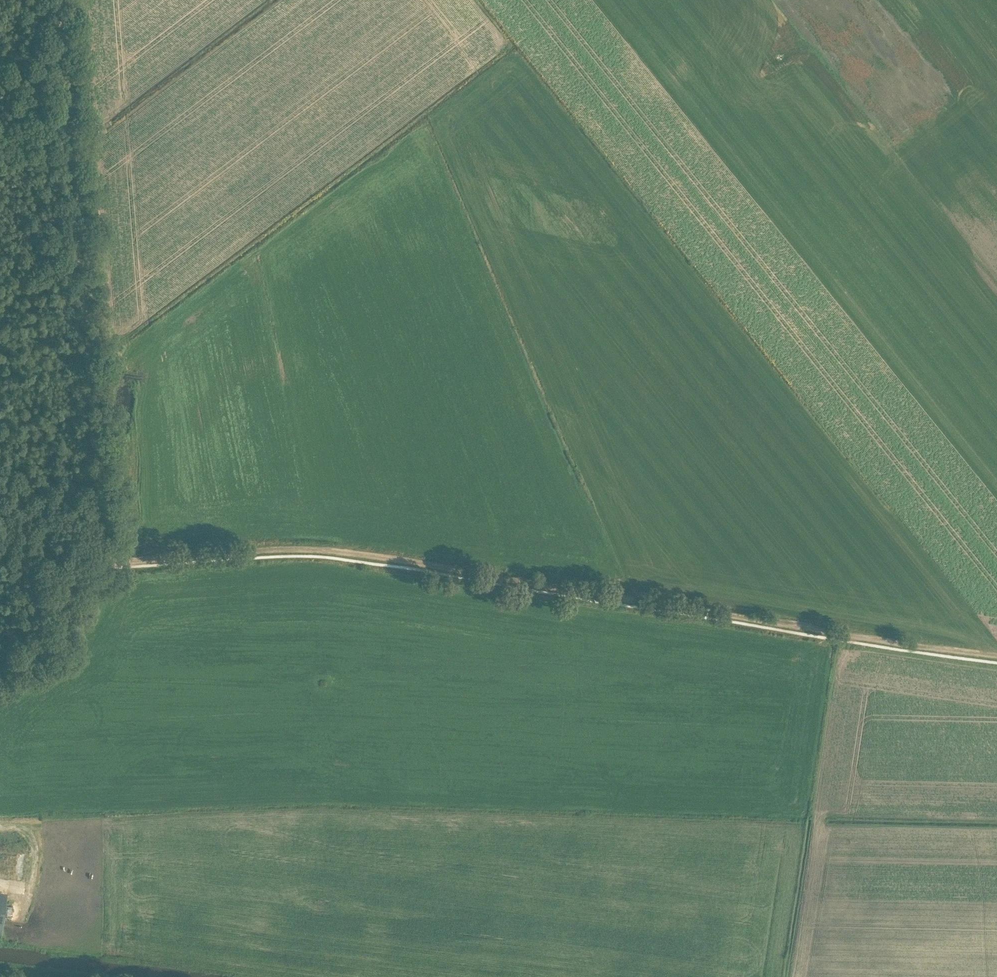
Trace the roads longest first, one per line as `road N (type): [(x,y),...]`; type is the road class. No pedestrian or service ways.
road 1 (track): [(87,566),(329,550),(996,654)]
road 2 (track): [(87,566),(109,537),(64,48),(0,51)]
road 3 (track): [(0,664),(51,638),(80,574)]

